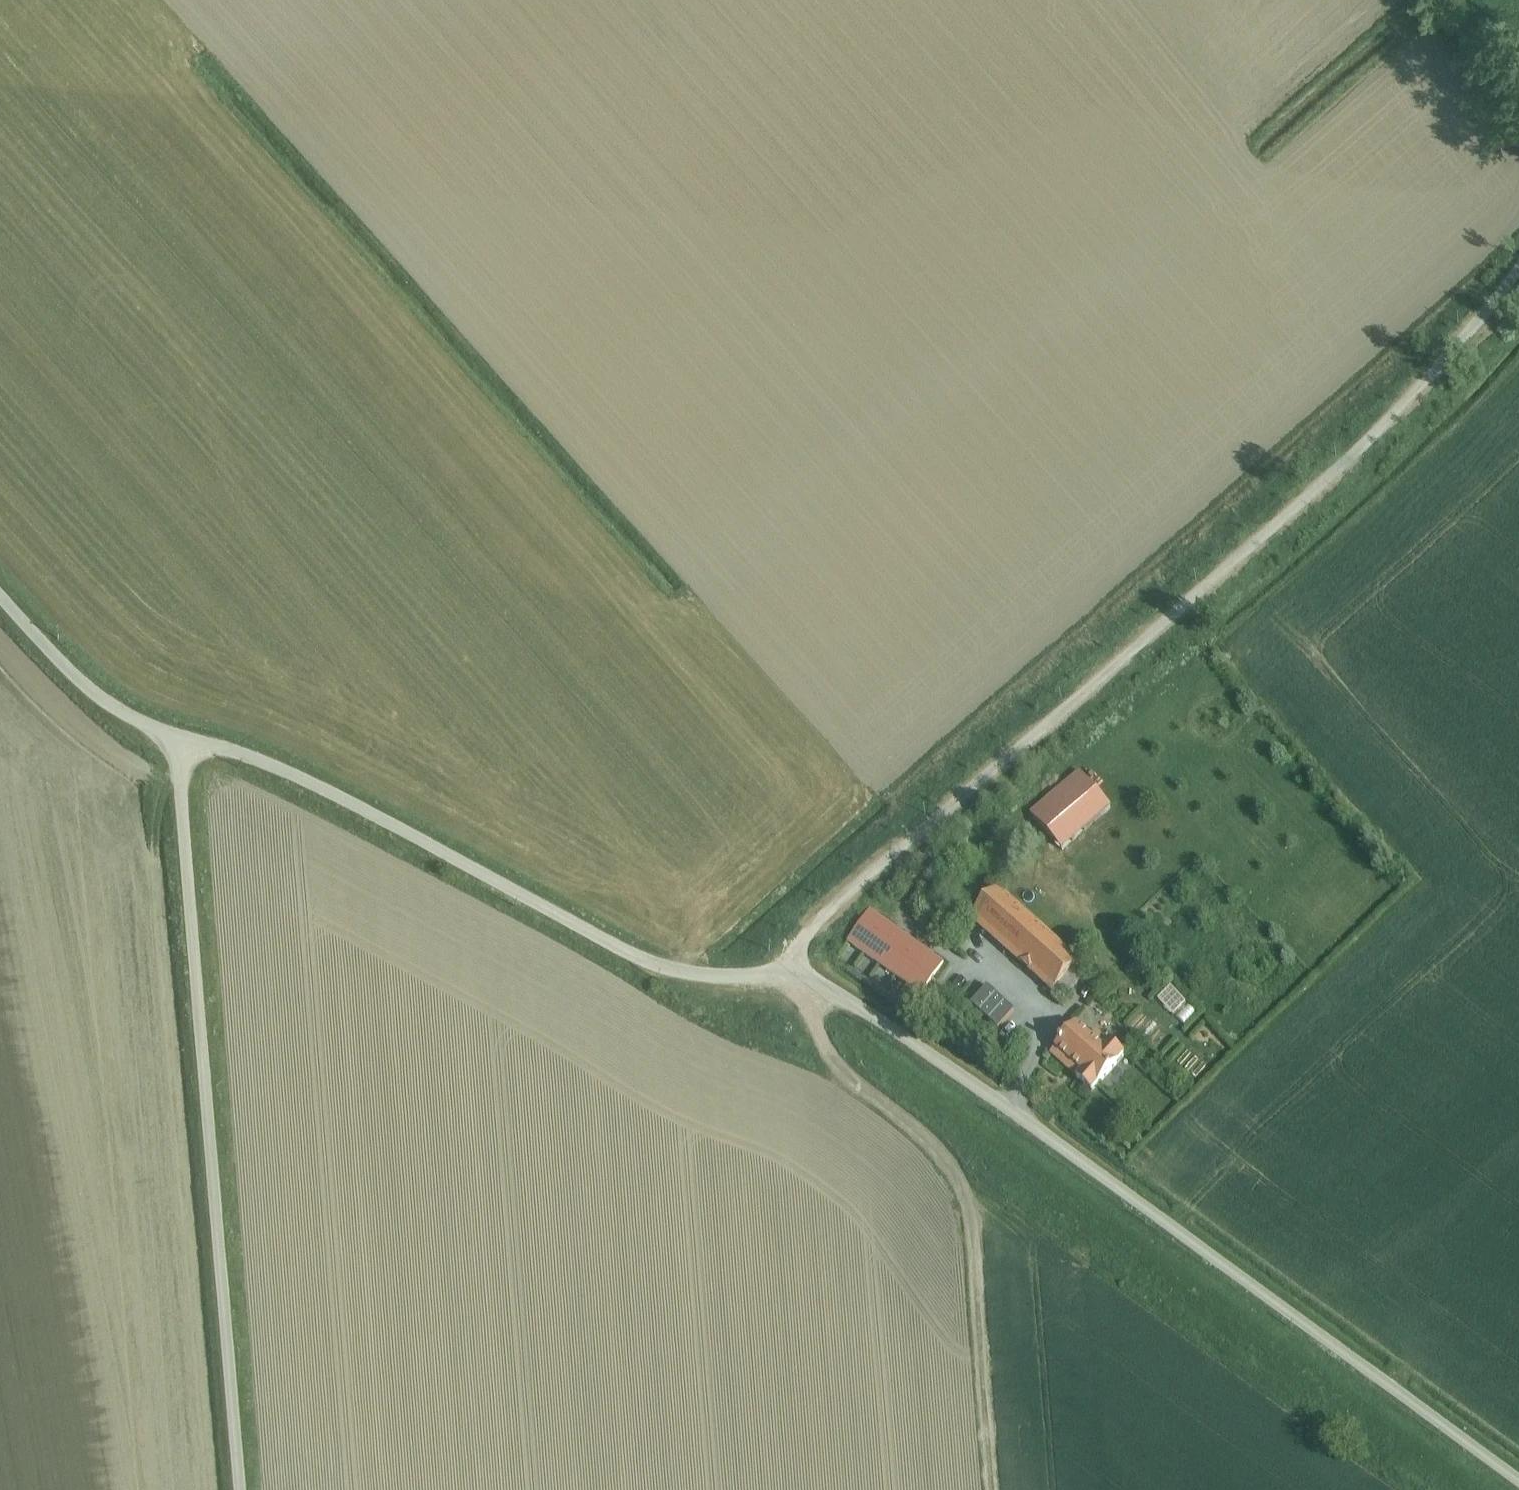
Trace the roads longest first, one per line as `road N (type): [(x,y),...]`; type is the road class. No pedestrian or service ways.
road 1 (unclassified): [(177,746),(224,755),(325,796),(667,974),(789,979),(861,1005),(1518,1477)]
road 2 (unclassified): [(177,746),(239,1489)]
road 3 (unclassified): [(0,602),(97,702),(177,746)]

